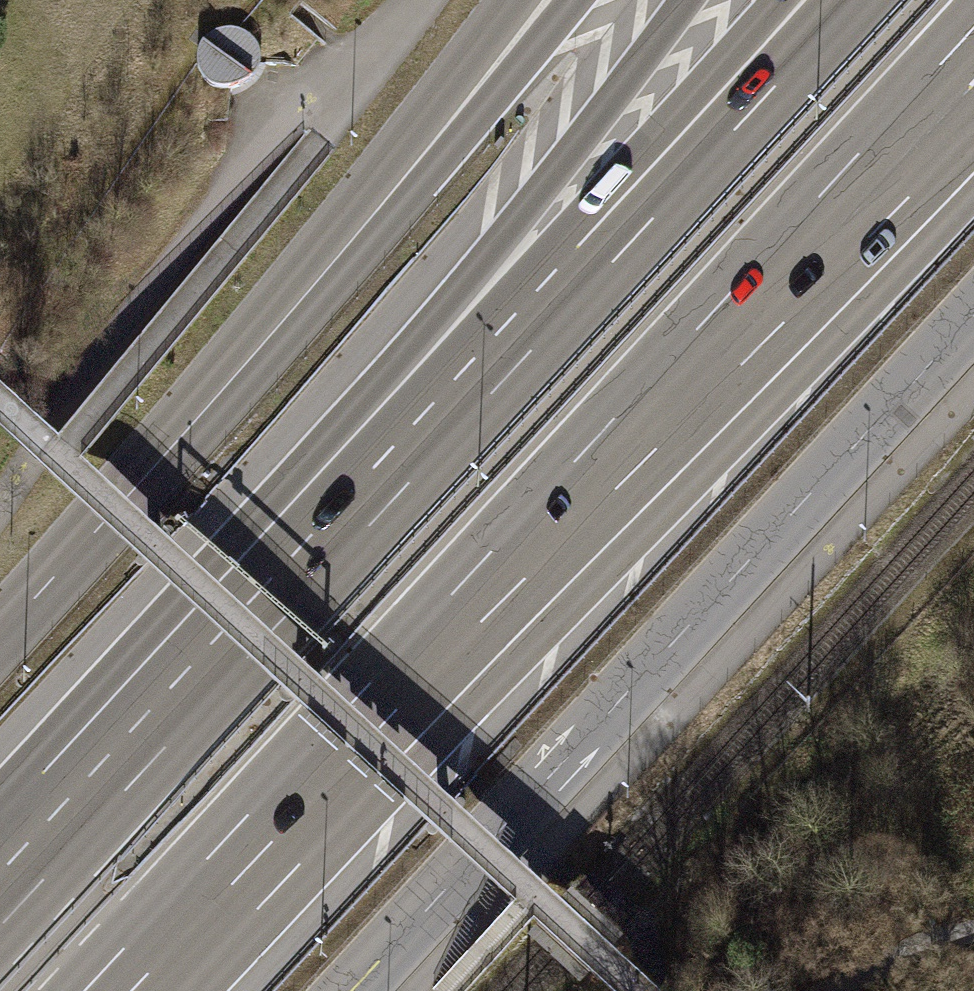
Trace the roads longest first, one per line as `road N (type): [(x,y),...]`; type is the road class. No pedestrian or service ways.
road 1 (motorway): [(688,0),(96,766)]
road 2 (primary): [(348,990),(973,303)]
road 3 (motorway): [(622,226),(96,766)]
road 4 (motorway): [(481,614),(973,179)]
road 5 (motorway): [(564,0),(145,475)]
road 6 (primary): [(508,0),(145,475)]
road 7 (motorway): [(481,614),(844,225)]
road 8 (motorway): [(129,990),(481,614)]
road 9 (motorway): [(840,0),(622,226)]
road 10 (motorway): [(793,0),(622,226)]
road 11 (primary): [(145,475),(0,633)]
road 12 (motorway): [(844,225),(973,59)]
road 13 (motorway): [(844,225),(973,100)]
road 14 (motorway): [(96,766),(0,870)]

